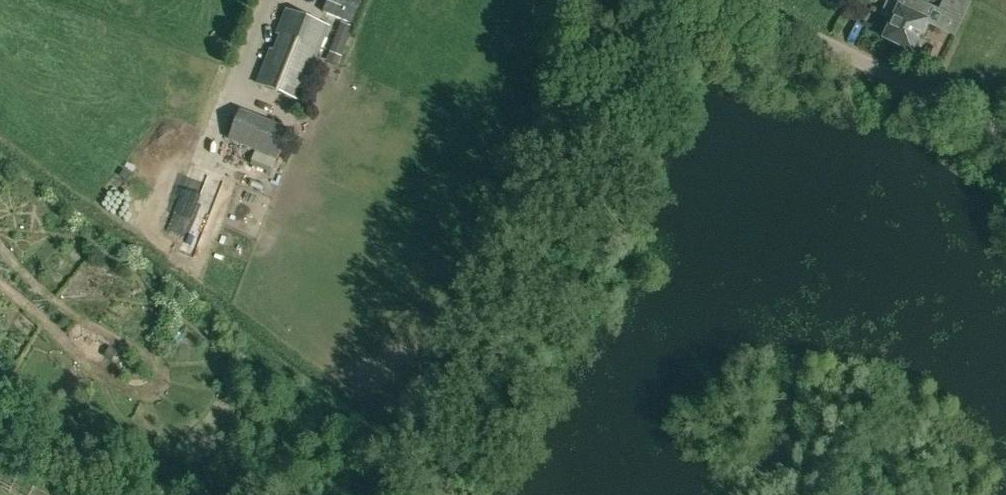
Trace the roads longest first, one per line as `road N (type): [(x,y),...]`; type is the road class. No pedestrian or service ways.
road 1 (unclassified): [(1005,132),(738,0)]
road 2 (track): [(116,494),(0,432)]

